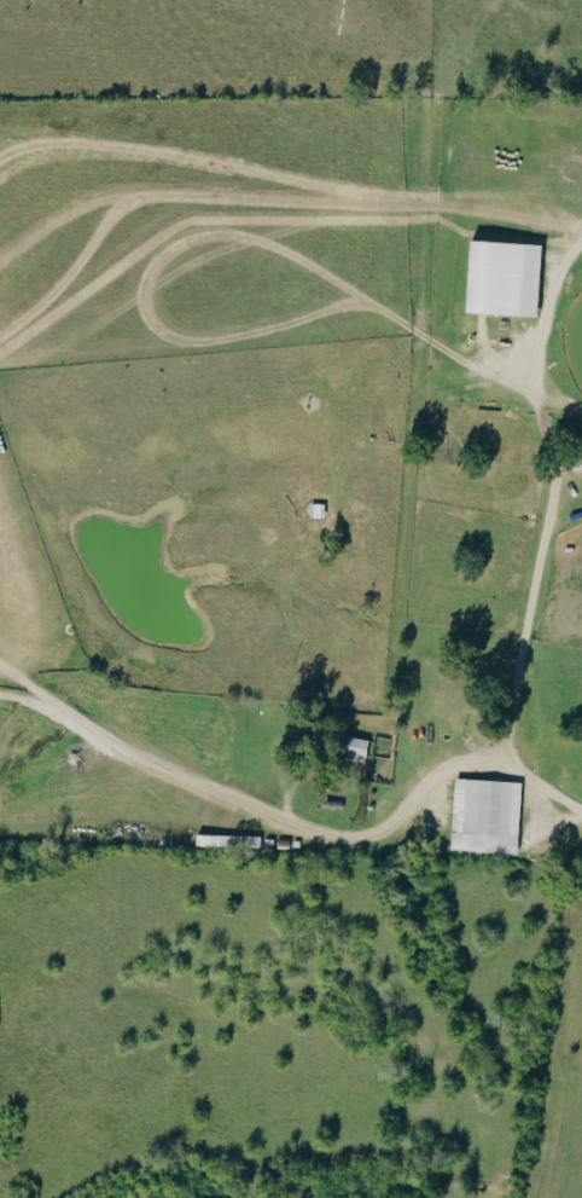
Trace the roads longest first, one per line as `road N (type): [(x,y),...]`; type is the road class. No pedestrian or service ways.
road 1 (residential): [(581,818),(507,764),(467,768),(379,839),(296,828),(179,776),(0,666)]

